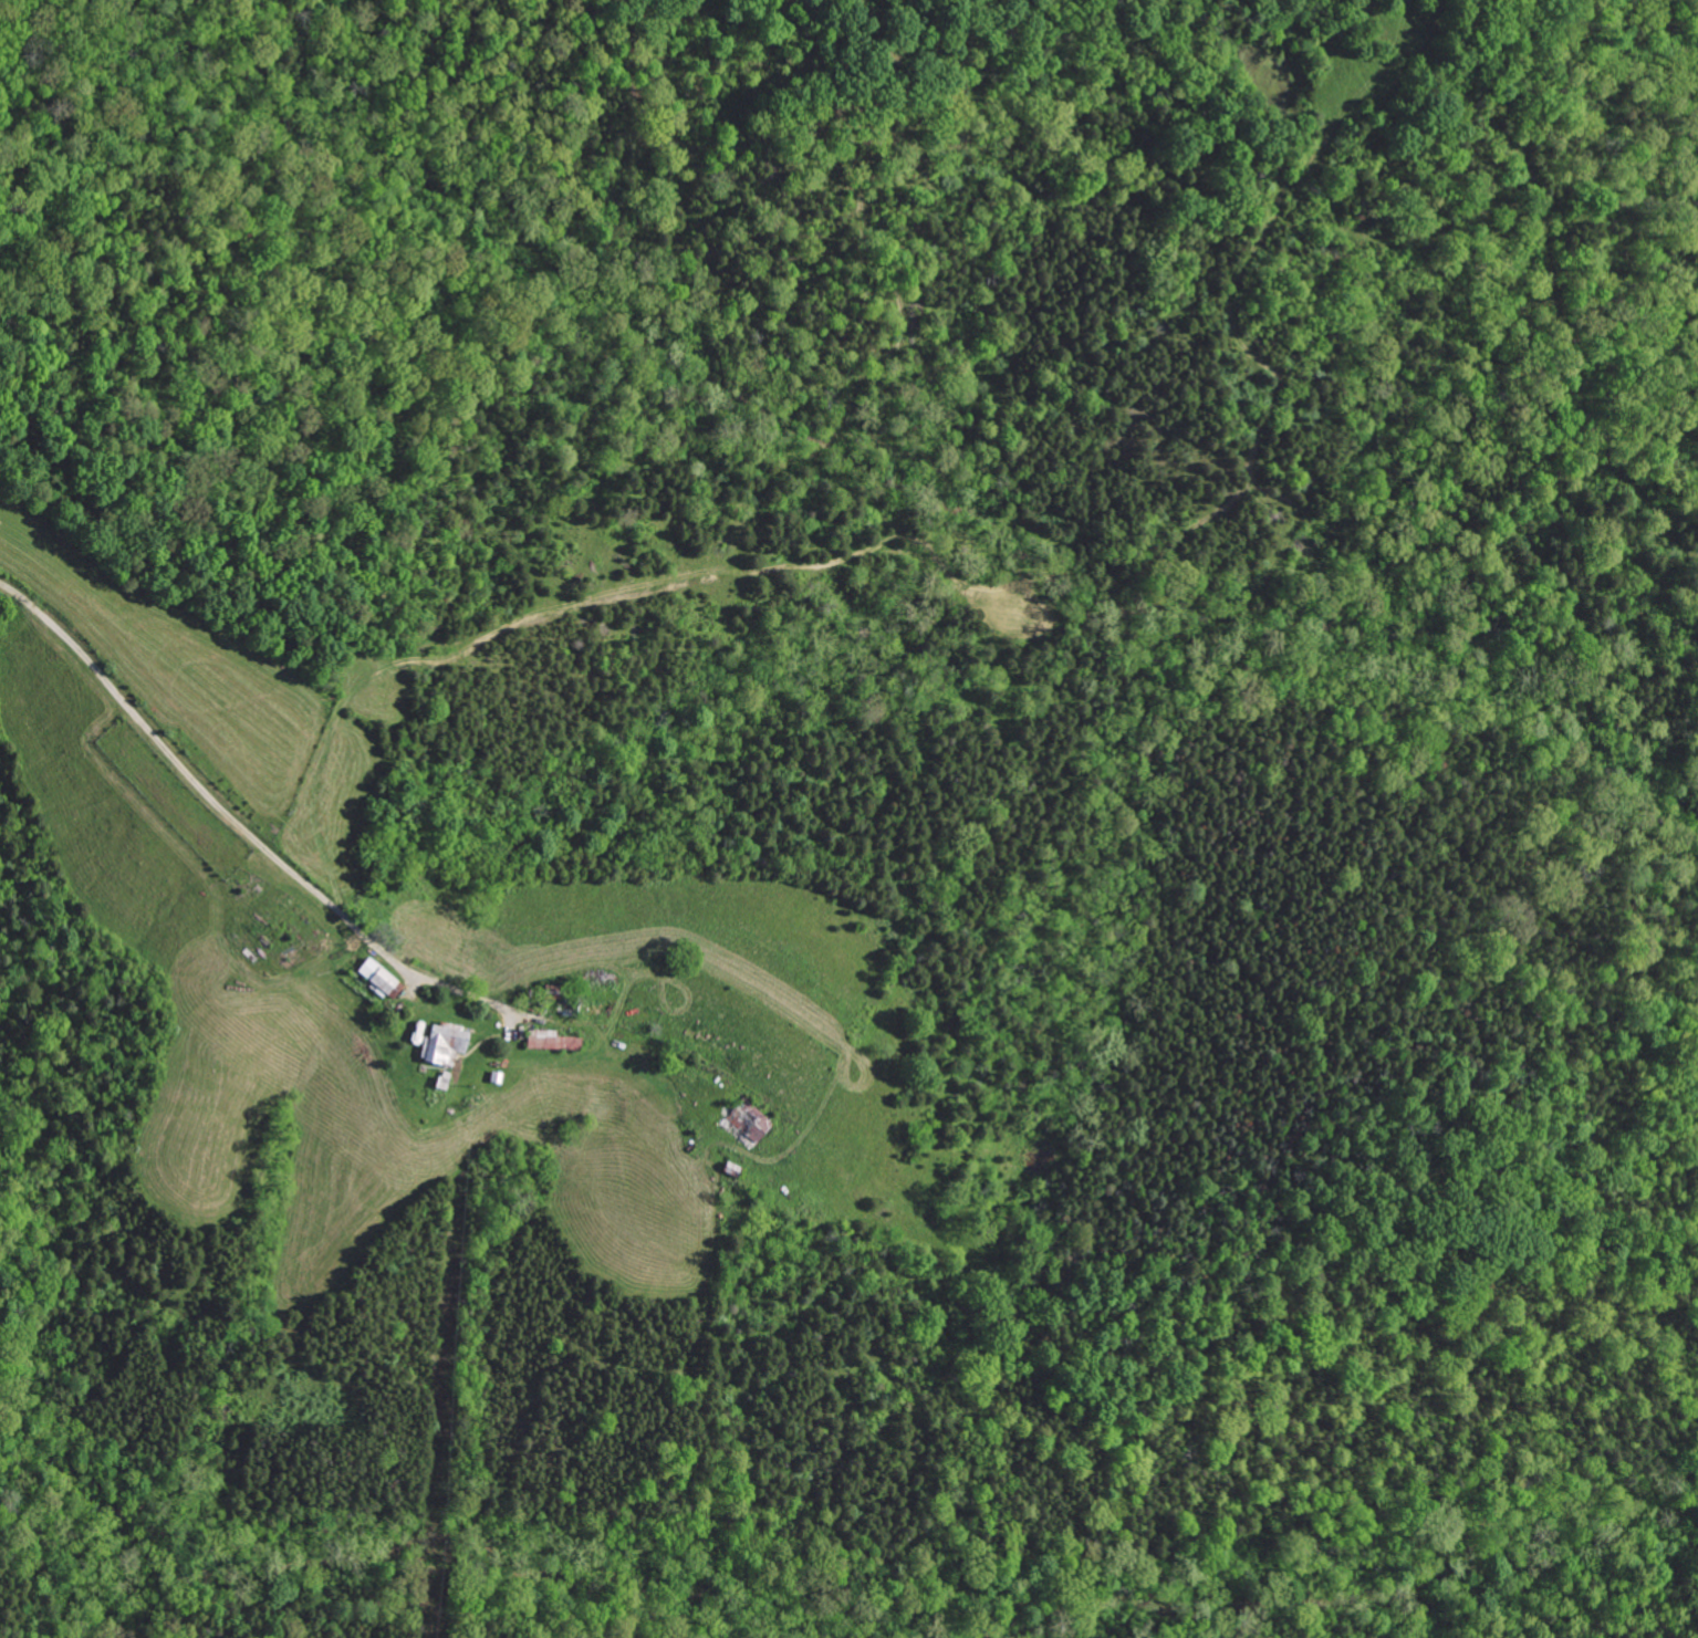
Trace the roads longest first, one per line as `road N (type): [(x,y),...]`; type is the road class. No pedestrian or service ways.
road 1 (residential): [(610,1046),(381,969),(248,873),(0,608)]

